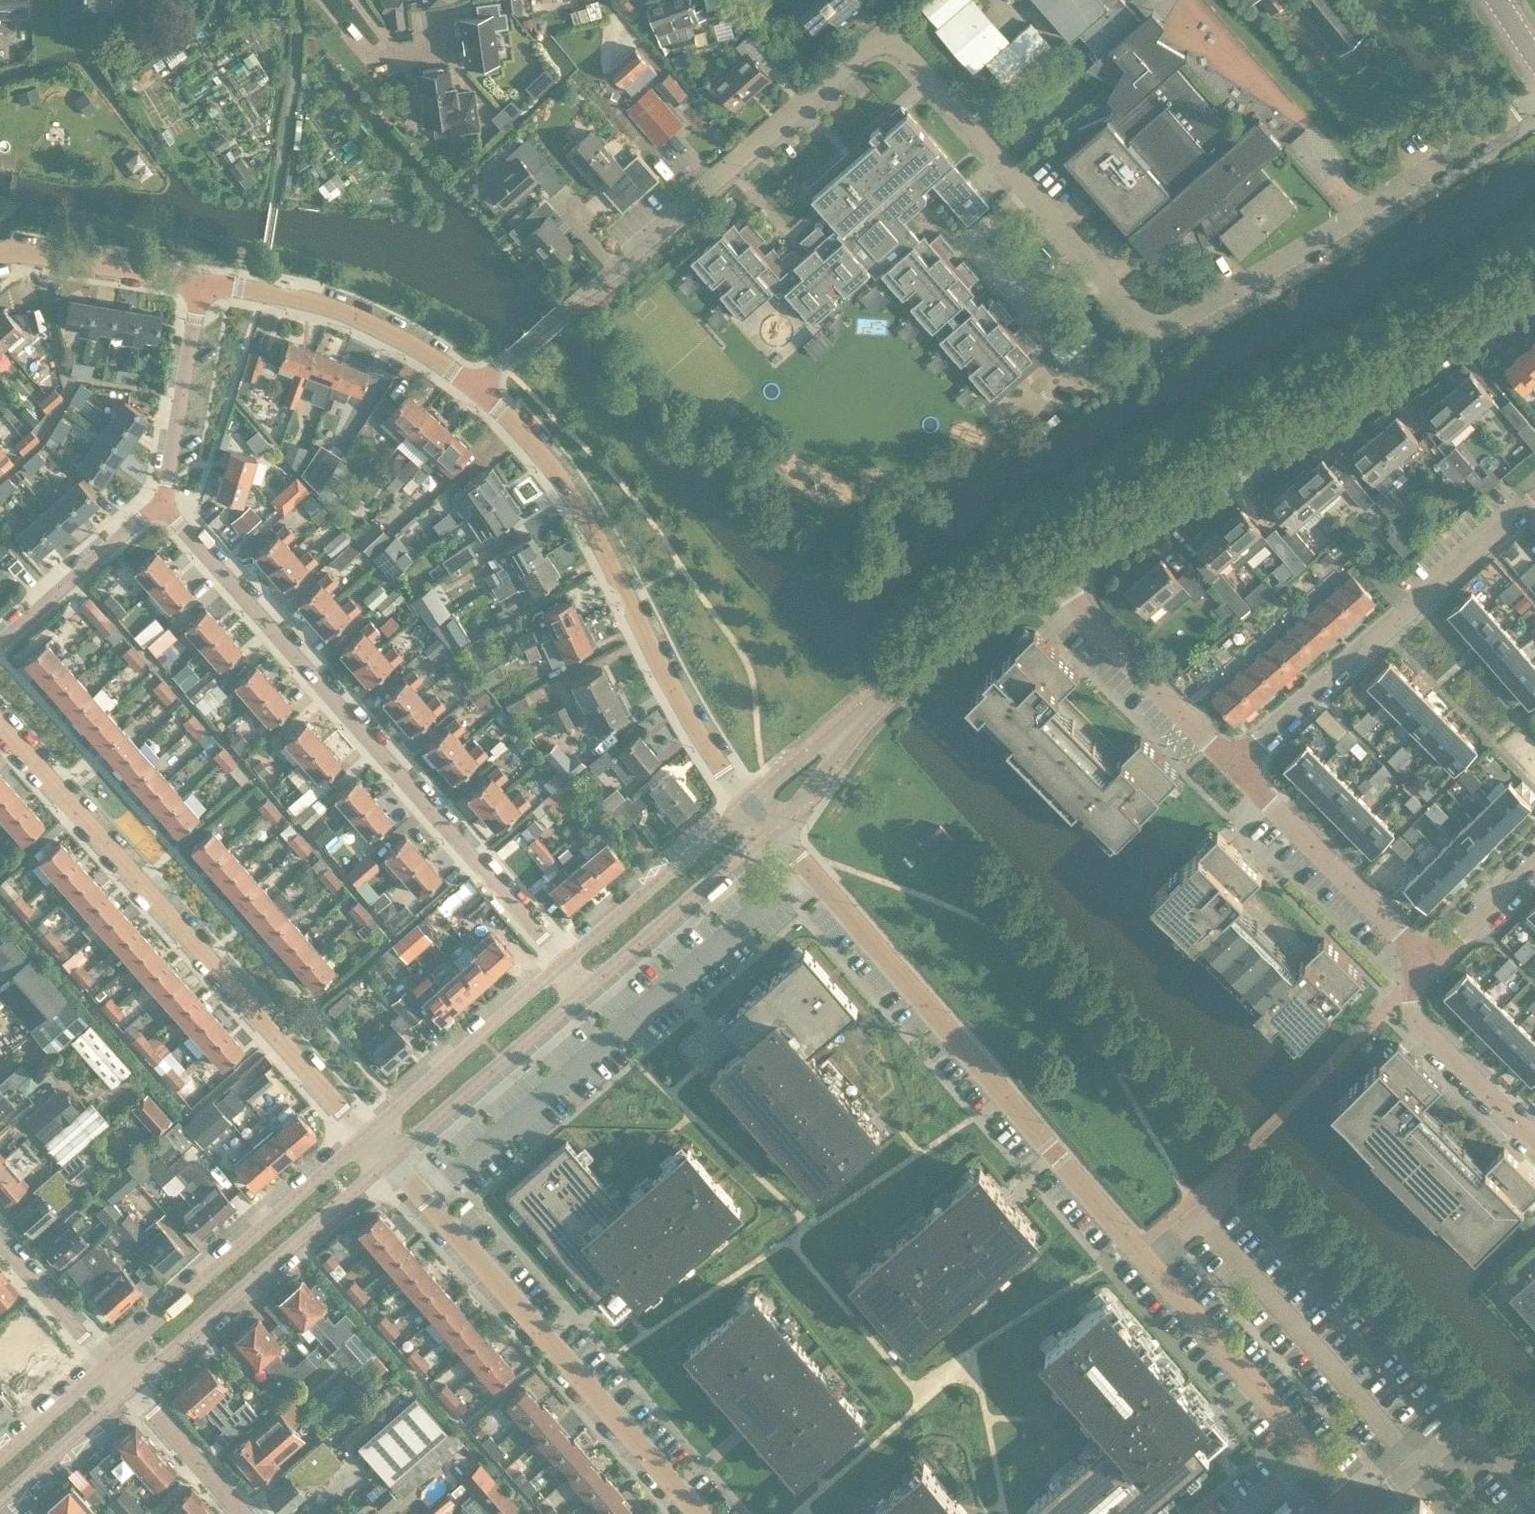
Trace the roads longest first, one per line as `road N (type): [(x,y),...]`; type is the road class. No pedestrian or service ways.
road 1 (residential): [(473,391),(883,31),(1156,333),(1534,101)]
road 2 (residential): [(1354,1506),(806,871)]
road 3 (residential): [(563,962),(159,491)]
road 4 (residential): [(1042,575),(1534,283)]
road 5 (residential): [(362,1141),(0,726)]
road 6 (residential): [(420,1207),(806,871)]
road 7 (residential): [(748,804),(687,734),(568,505),(473,391)]
road 8 (residential): [(698,1513),(420,1207)]
road 9 (residential): [(1230,762),(1534,500)]
road 10 (residential): [(125,1384),(381,1164)]
road 11 (residential): [(362,1141),(109,1363)]
road 12 (residential): [(473,391),(432,364),(300,305),(197,287)]
road 13 (residential): [(1428,971),(1230,762)]
road 14 (residential): [(381,1164),(586,988)]
road 15 (residential): [(563,962),(362,1141)]
road 16 (residential): [(1230,762),(1042,575)]
road 17 (residential): [(1534,1492),(1470,1418),(1354,1506)]
road 18 (residential): [(748,804),(563,962)]
road 19 (residential): [(586,988),(769,829)]
road 20 (residential): [(1534,1141),(1400,996),(1428,971)]
road 21 (residential): [(0,641),(159,491)]
road 22 (residential): [(869,707),(1042,575)]
road 23 (residential): [(159,491),(197,287)]
road 24 (residential): [(0,255),(19,252),(197,287)]
road 25 (residential): [(242,1513),(125,1384)]
road 26 (residential): [(0,1498),(125,1384)]
road 27 (residential): [(109,1363),(0,1240)]
road 28 (residential): [(769,829),(809,795),(869,707)]
road 29 (residential): [(869,707),(748,804)]
road 30 (residential): [(1428,971),(1534,868)]
road 31 (residential): [(109,1363),(0,1459)]

